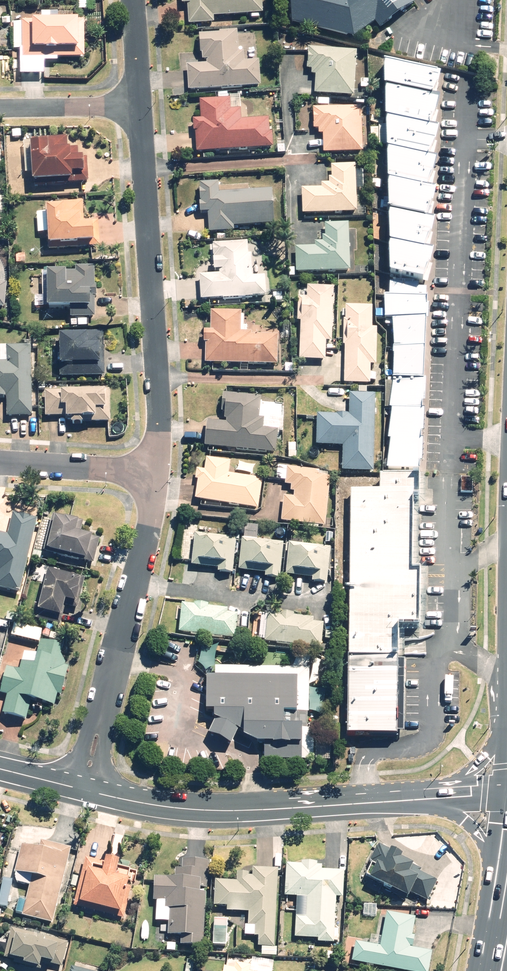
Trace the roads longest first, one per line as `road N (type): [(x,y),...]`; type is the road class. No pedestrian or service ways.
road 1 (residential): [(139,105),(160,419),(156,478)]
road 2 (tertiary): [(97,792),(208,810),(418,801)]
road 3 (residential): [(156,478),(103,705)]
road 4 (residential): [(156,478),(0,462)]
road 5 (residential): [(139,105),(0,108)]
road 6 (secondary): [(418,801),(470,773),(496,747),(506,718)]

